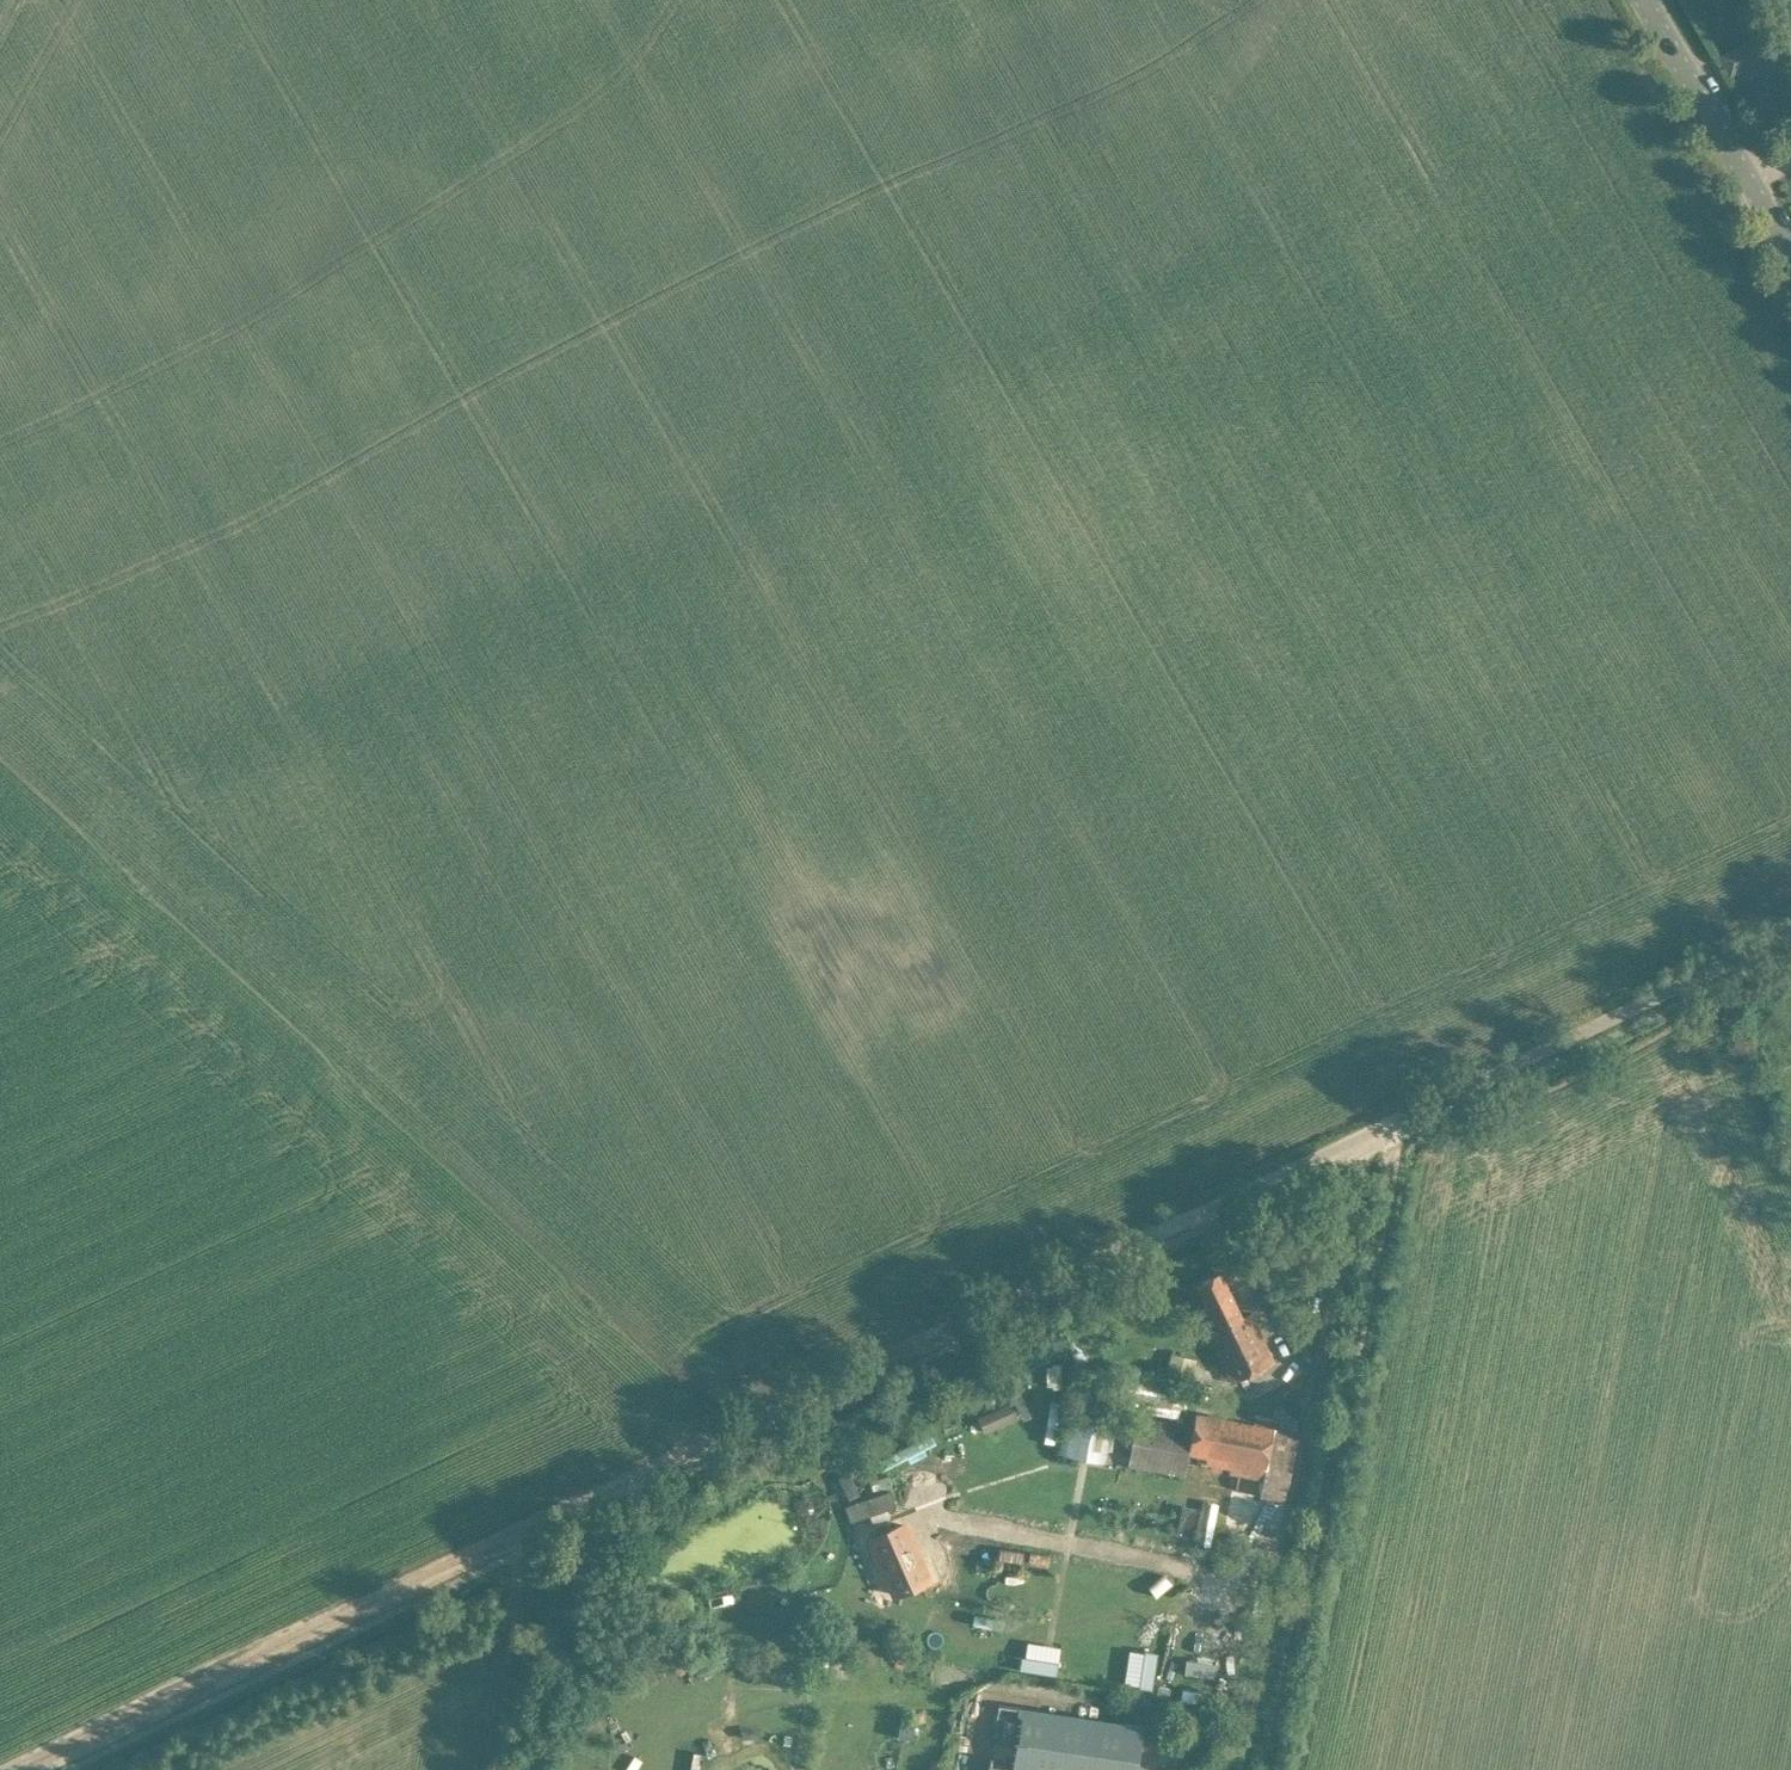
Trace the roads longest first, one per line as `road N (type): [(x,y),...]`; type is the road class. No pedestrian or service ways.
road 1 (track): [(27,1769),(1165,1228)]
road 2 (unclassified): [(1790,933),(1165,1228)]
road 3 (track): [(1262,1769),(1398,1139),(1392,1122)]
road 4 (unclassified): [(1790,257),(1642,0)]

